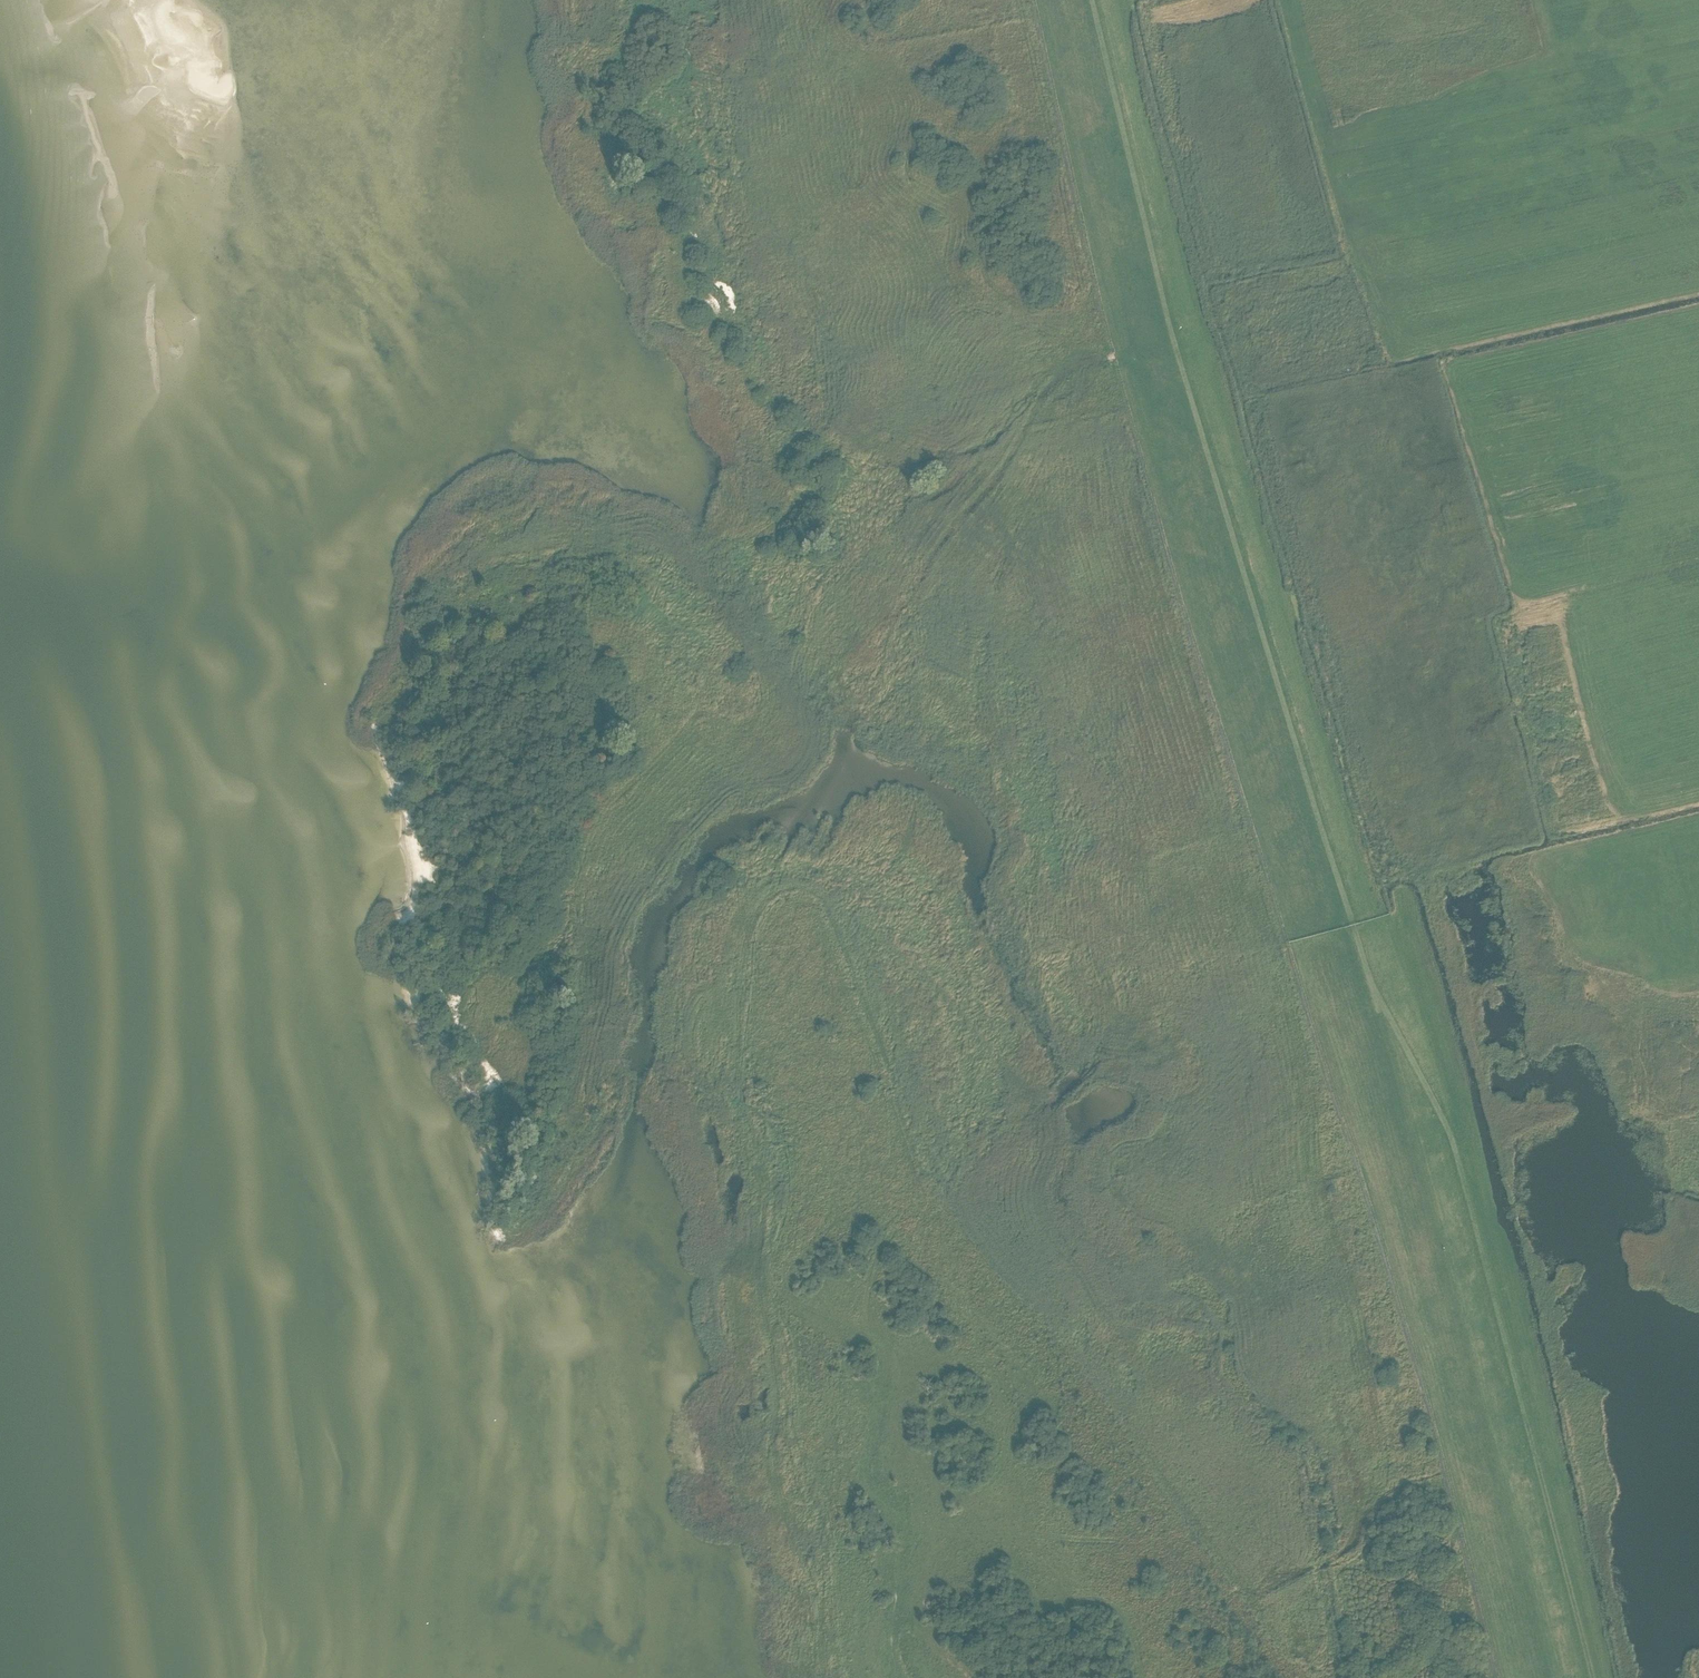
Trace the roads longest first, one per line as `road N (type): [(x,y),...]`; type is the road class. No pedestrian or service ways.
road 1 (track): [(1387,1017),(1317,822),(1167,331),(1089,0)]
road 2 (track): [(1594,1677),(1457,1152),(1387,1017)]

